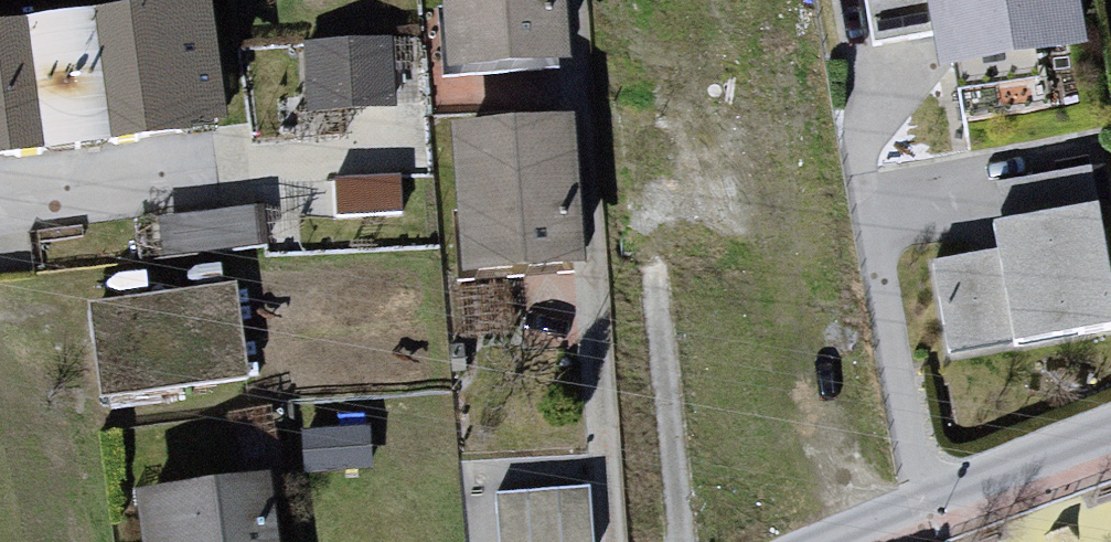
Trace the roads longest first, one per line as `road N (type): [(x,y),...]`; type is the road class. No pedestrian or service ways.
road 1 (residential): [(1110,436),(813,541)]

